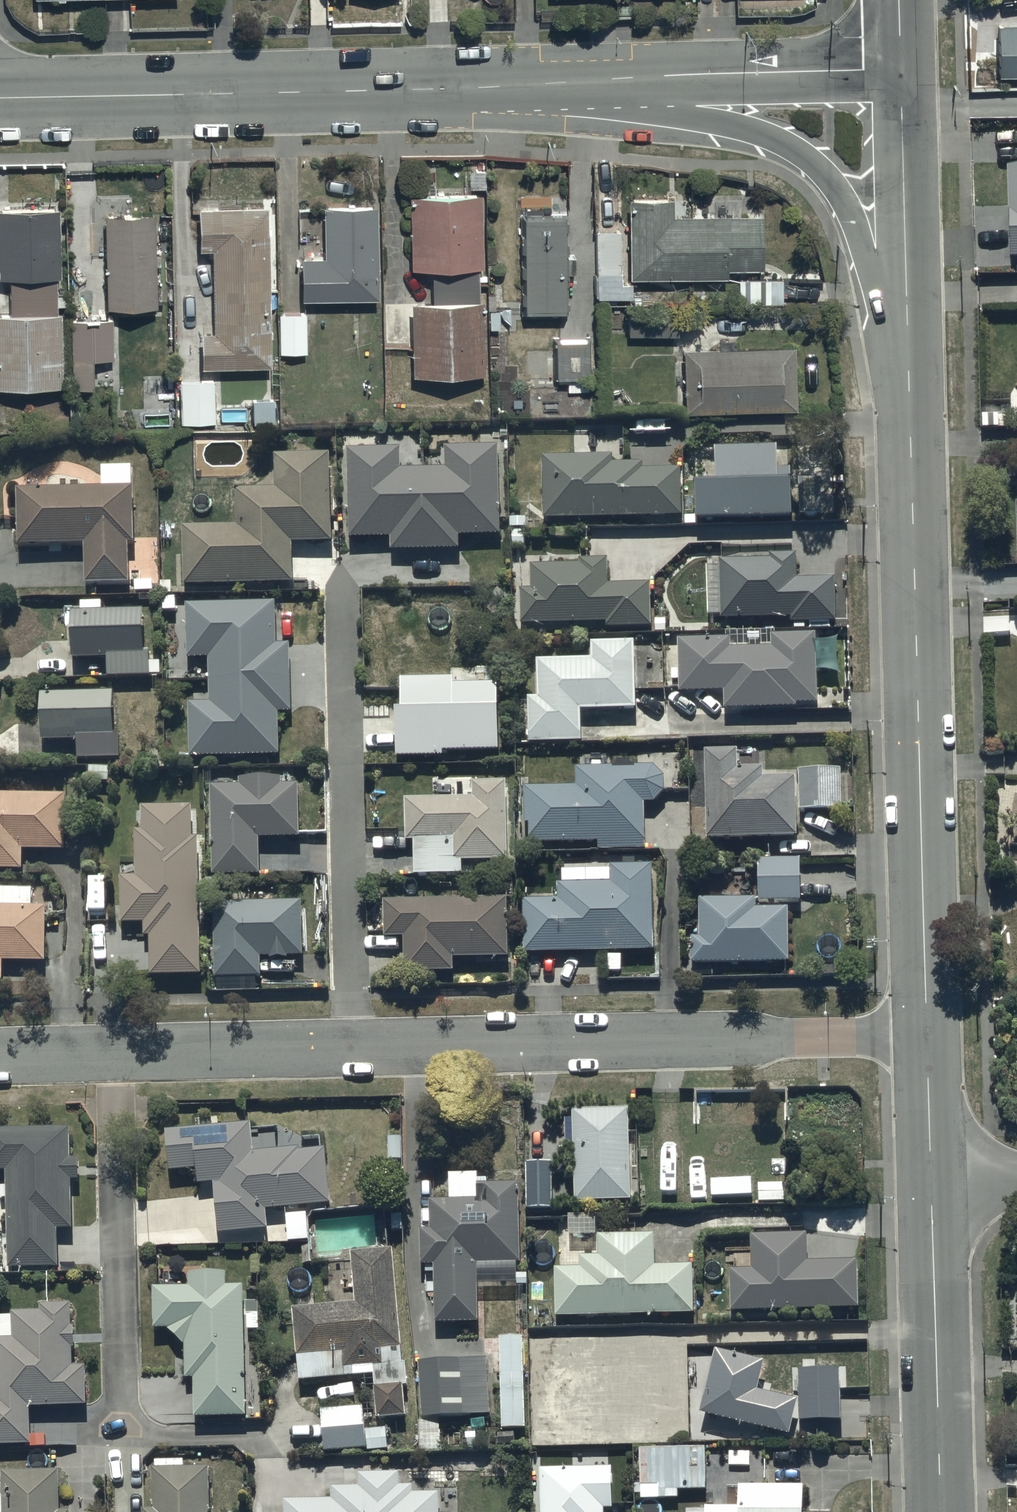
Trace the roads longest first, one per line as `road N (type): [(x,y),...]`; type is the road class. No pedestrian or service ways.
road 1 (residential): [(927,1032),(110,1055)]
road 2 (tertiary): [(910,450),(861,251),(835,188),(809,162),(772,137),(725,123),(522,86)]
road 3 (tertiary): [(927,1032),(910,450)]
road 4 (tertiary): [(0,98),(522,86)]
road 5 (tertiary): [(910,450),(900,68)]
road 6 (tertiary): [(522,86),(900,68)]
road 7 (residential): [(126,1430),(110,1055)]
road 8 (tertiary): [(940,1511),(932,1187)]
road 9 (tertiary): [(932,1187),(927,1032)]

